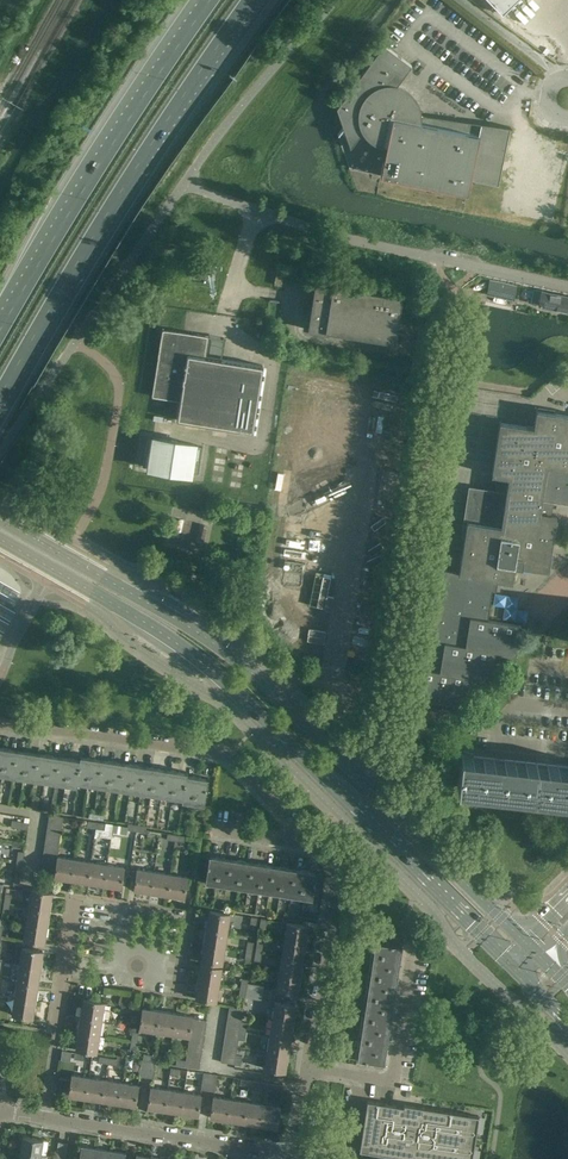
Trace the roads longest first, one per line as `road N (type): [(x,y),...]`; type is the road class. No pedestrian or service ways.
road 1 (tertiary): [(526,940),(223,650),(0,521)]
road 2 (tertiary): [(0,536),(215,672),(507,960)]
road 3 (residential): [(308,1068),(336,872),(313,839),(227,755),(0,724)]
road 4 (trunk): [(0,398),(68,279),(251,0)]
road 5 (unclassified): [(185,182),(352,241),(567,288)]
road 6 (trunk): [(209,0),(0,326)]
road 7 (residential): [(62,974),(73,899),(191,921),(178,996)]
road 8 (residential): [(293,1156),(38,1117)]
road 9 (residential): [(308,1068),(394,1085),(413,946)]
road 10 (residential): [(567,709),(518,704),(497,721),(495,743),(567,751)]
road 11 (residential): [(38,1117),(62,974)]

